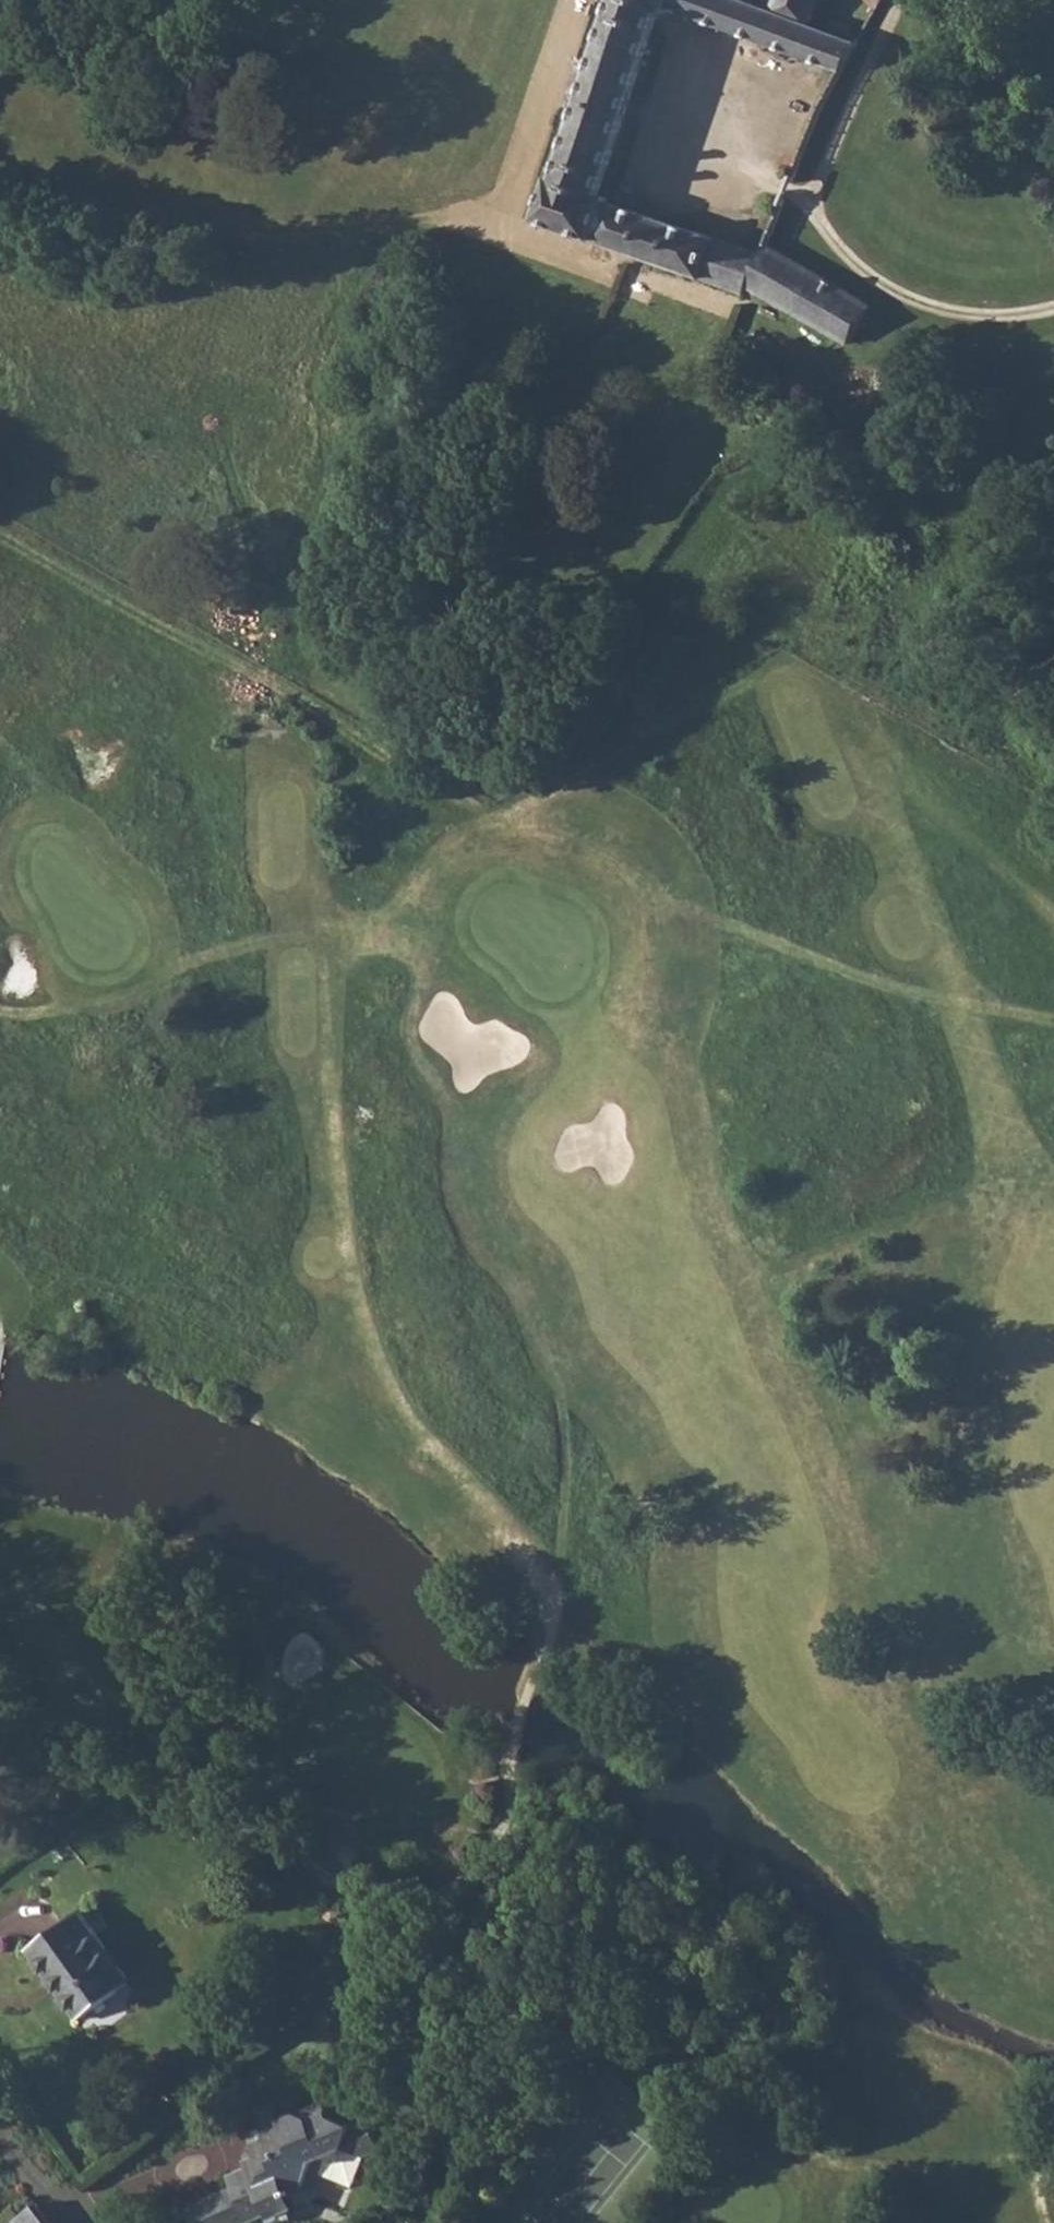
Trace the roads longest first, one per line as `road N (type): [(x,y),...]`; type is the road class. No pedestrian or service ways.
road 1 (track): [(0,188),(102,209),(286,226),(461,211),(505,195),(571,0)]

